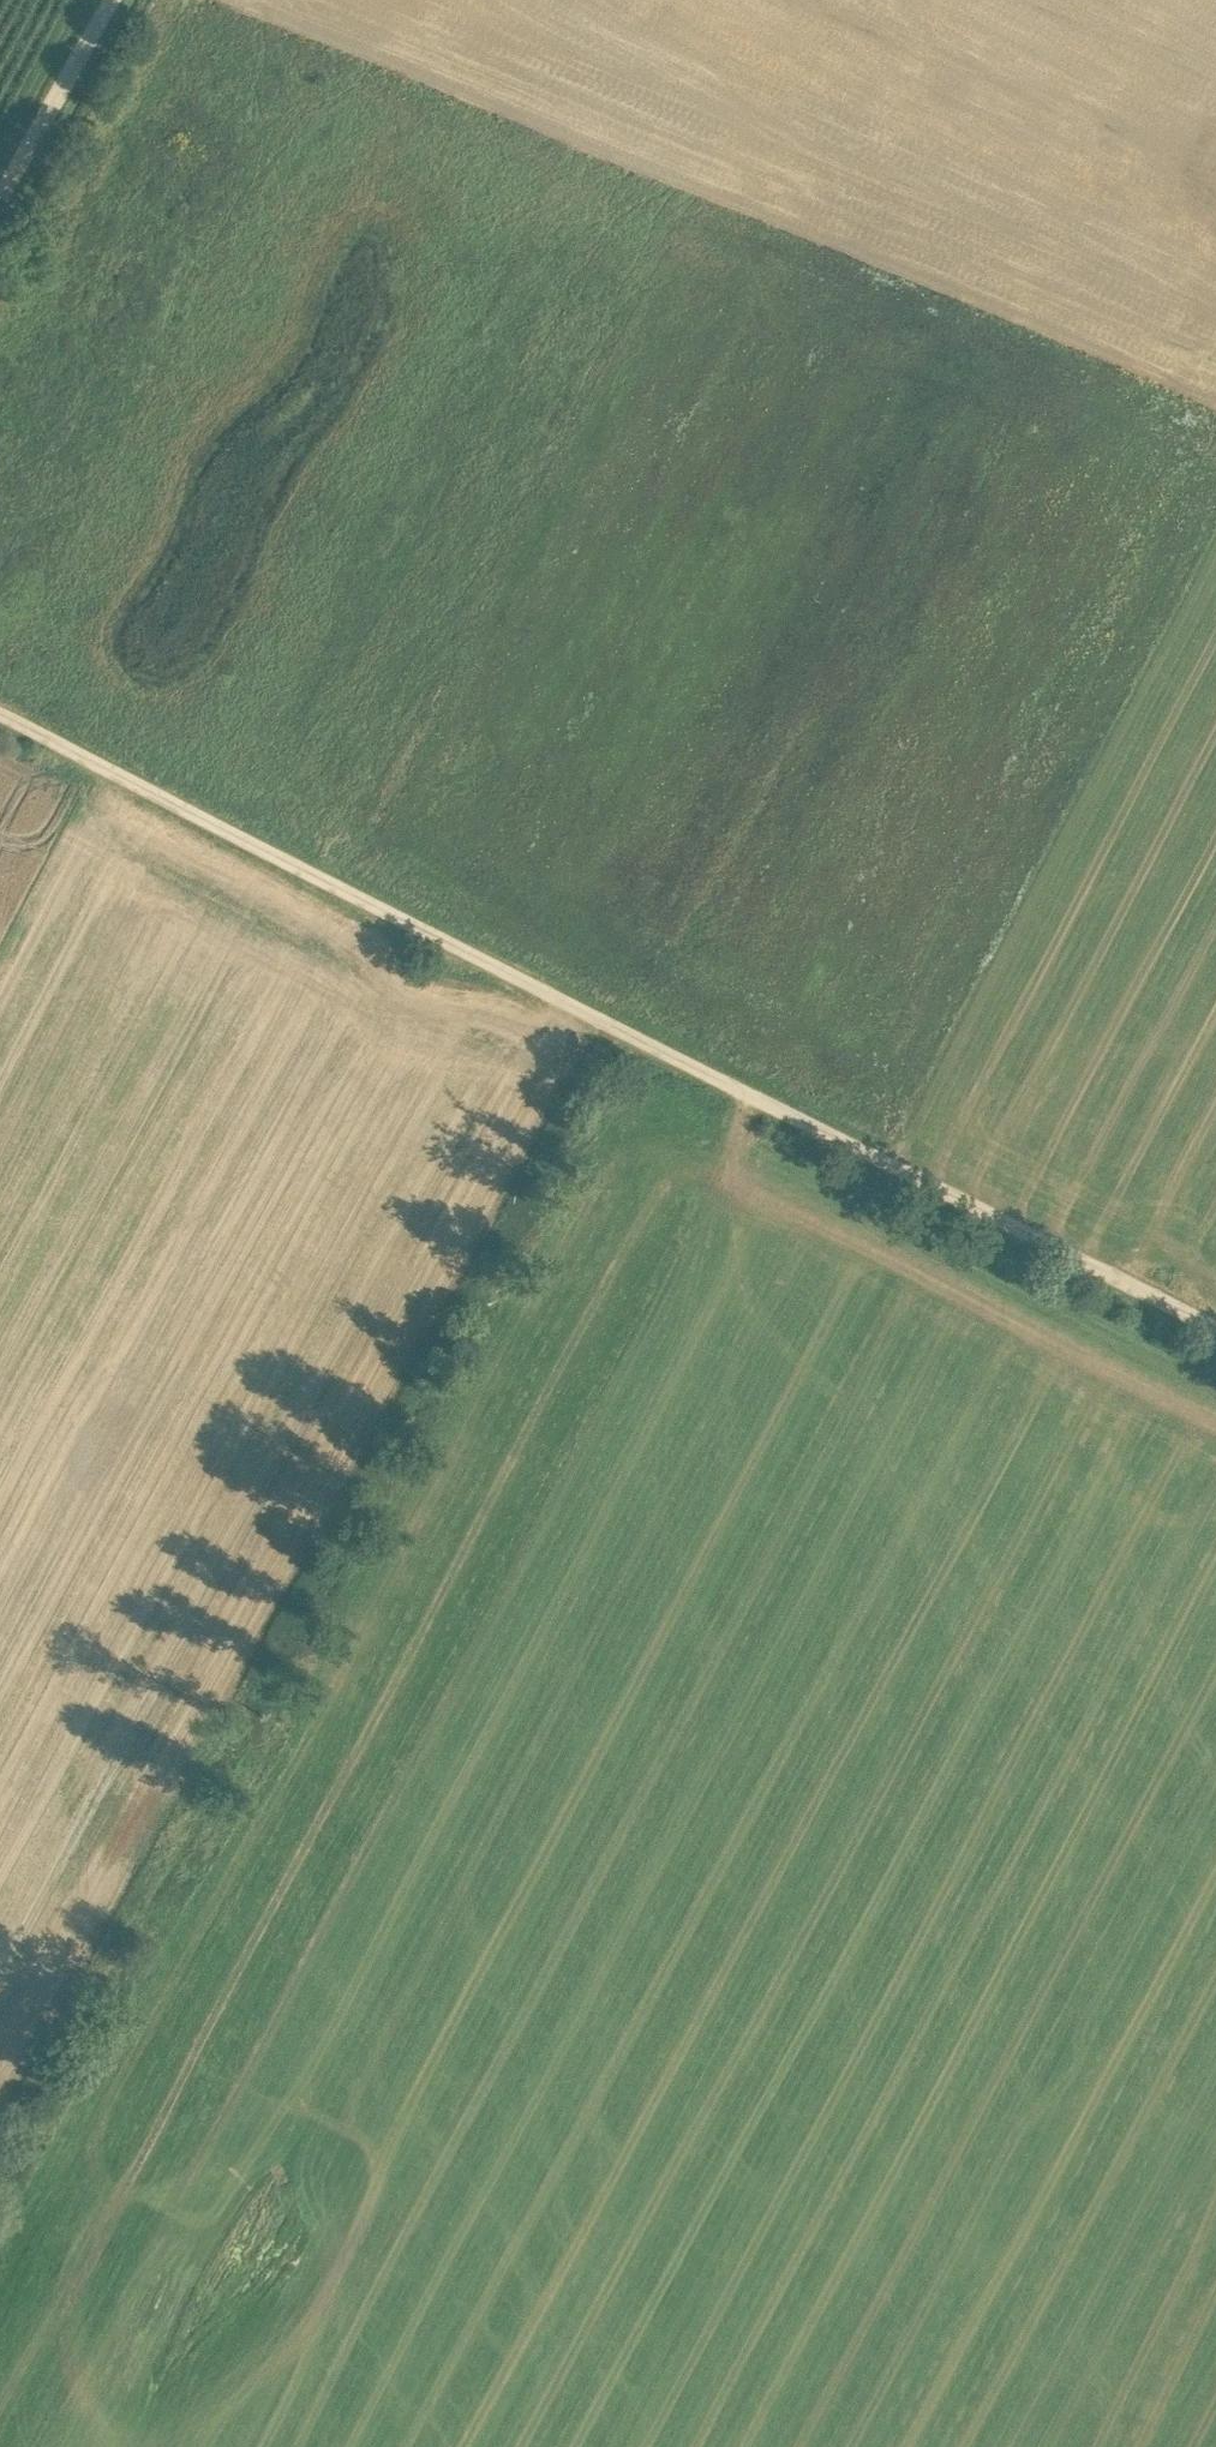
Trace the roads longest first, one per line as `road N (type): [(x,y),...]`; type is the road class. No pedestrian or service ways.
road 1 (track): [(1215,1356),(0,732)]
road 2 (track): [(119,0),(0,217)]

